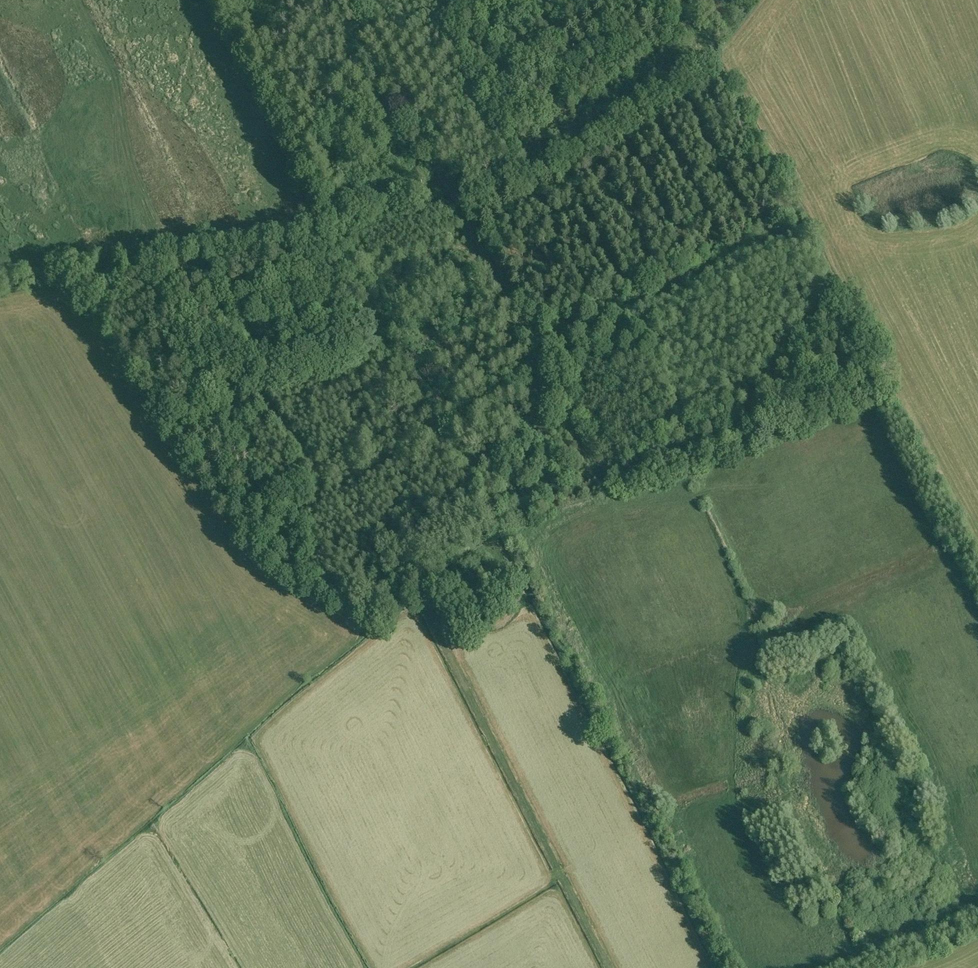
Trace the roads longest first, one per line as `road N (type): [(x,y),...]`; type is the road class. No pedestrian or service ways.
road 1 (track): [(468,216),(616,505),(711,490),(762,610),(803,607),(812,632),(775,646),(763,662)]
road 2 (track): [(350,0),(468,216),(715,71),(682,0)]

